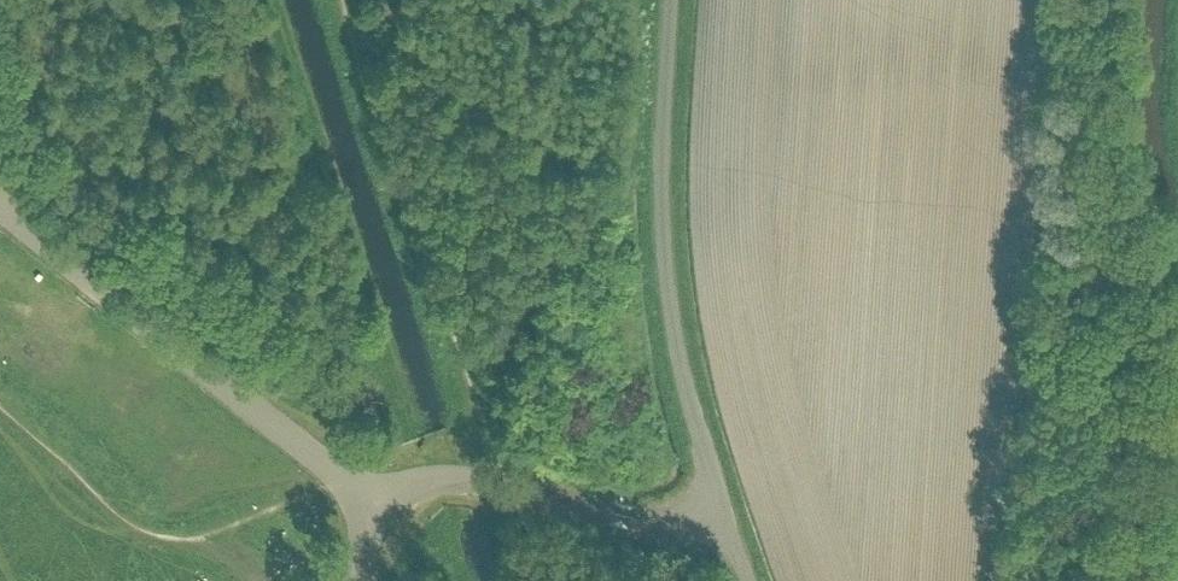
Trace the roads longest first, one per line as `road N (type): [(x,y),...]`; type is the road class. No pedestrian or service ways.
road 1 (unclassified): [(747,580),(670,295),(663,161),(673,0)]

